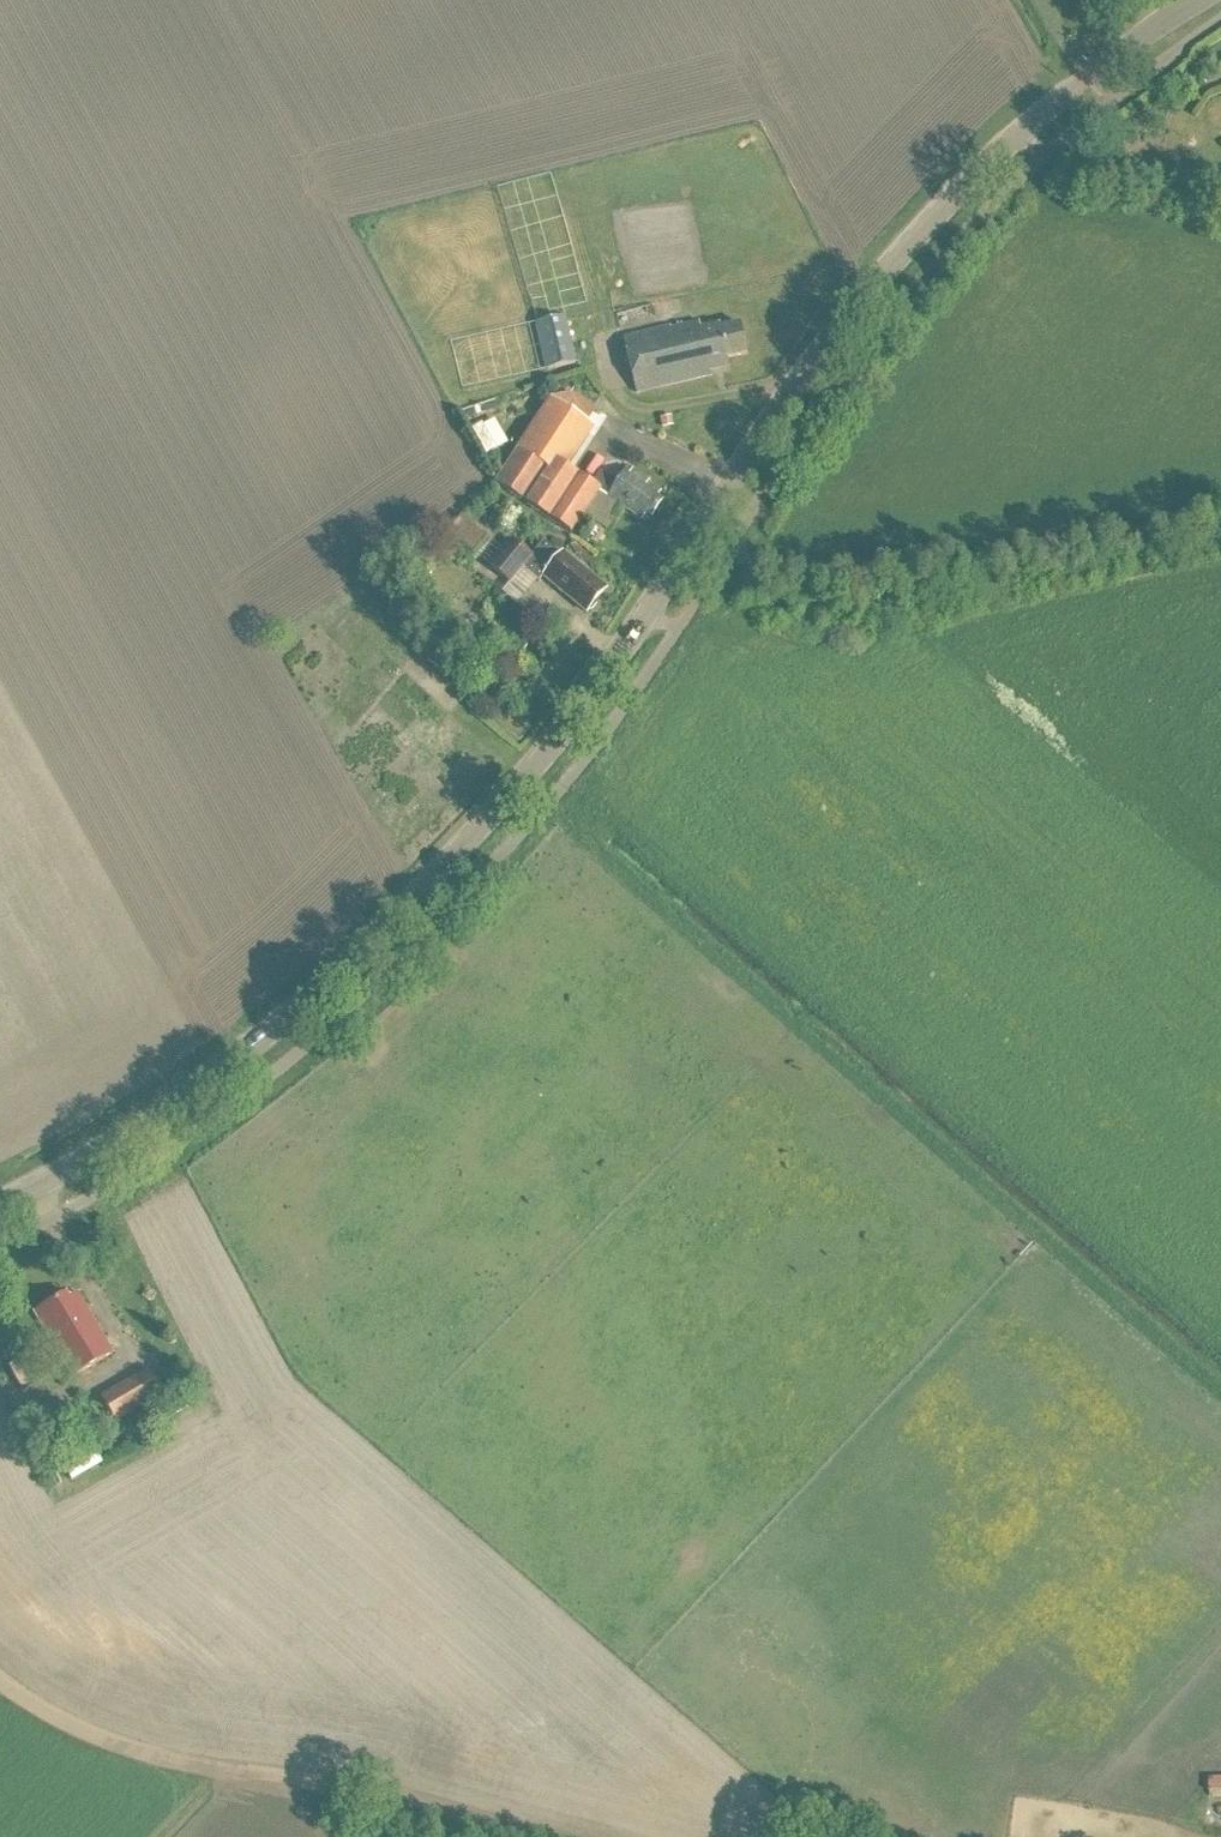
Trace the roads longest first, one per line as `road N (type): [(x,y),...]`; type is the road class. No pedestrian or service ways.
road 1 (secondary): [(0,1207),(87,1165),(281,1027),(426,888),(523,781),(810,369),(941,211),(1084,80),(1195,0)]
road 2 (track): [(521,1836),(114,1751),(0,1695)]

